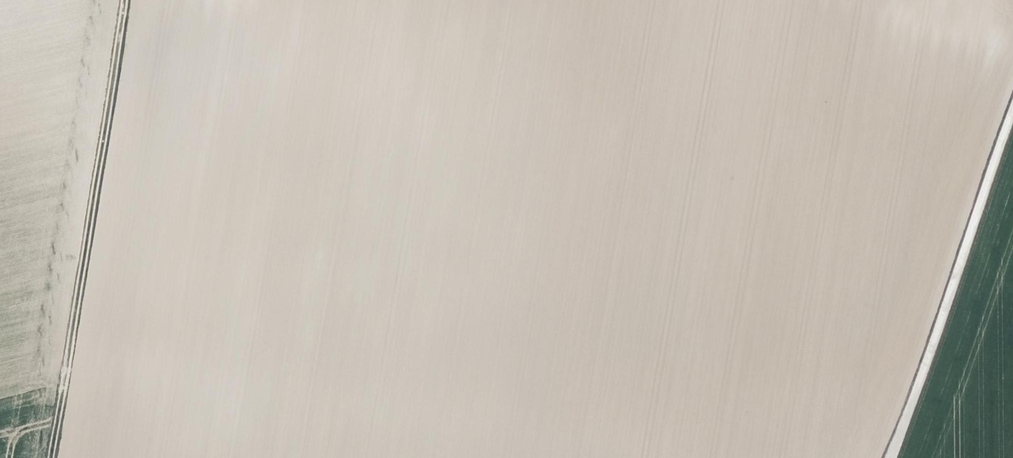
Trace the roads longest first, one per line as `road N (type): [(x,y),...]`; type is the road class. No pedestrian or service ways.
road 1 (track): [(891,457),(1012,117)]
road 2 (track): [(67,349),(122,0)]

